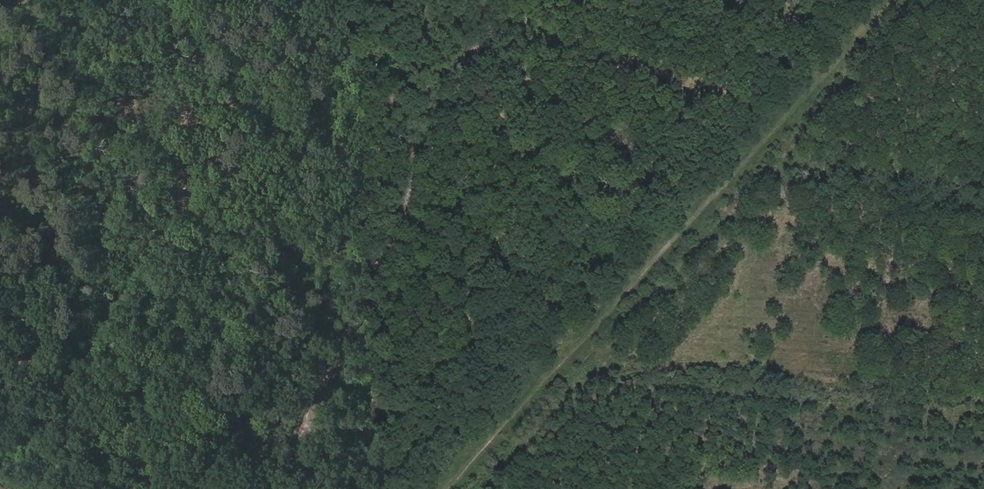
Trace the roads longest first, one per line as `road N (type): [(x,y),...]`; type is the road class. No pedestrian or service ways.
road 1 (track): [(441,488),(891,0)]
road 2 (track): [(480,0),(466,63),(281,488)]

